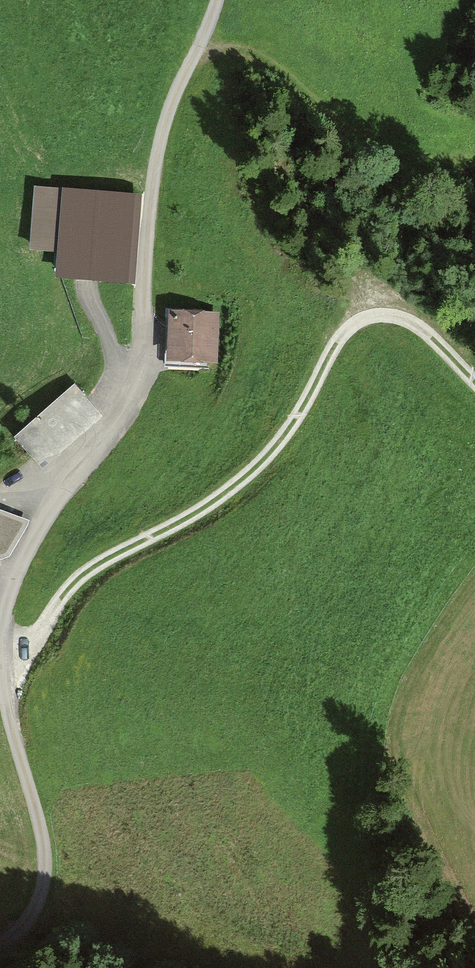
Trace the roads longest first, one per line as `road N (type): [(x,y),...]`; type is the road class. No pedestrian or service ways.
road 1 (track): [(0,635),(32,542),(132,397),(159,142),(217,0)]
road 2 (track): [(1,668),(29,647),(82,576),(247,476),(287,432),(360,320),(405,320),(474,387)]
road 3 (track): [(0,944),(35,908),(46,865),(0,648)]
road 4 (track): [(193,58),(227,50),(253,56),(379,140),(474,166)]

